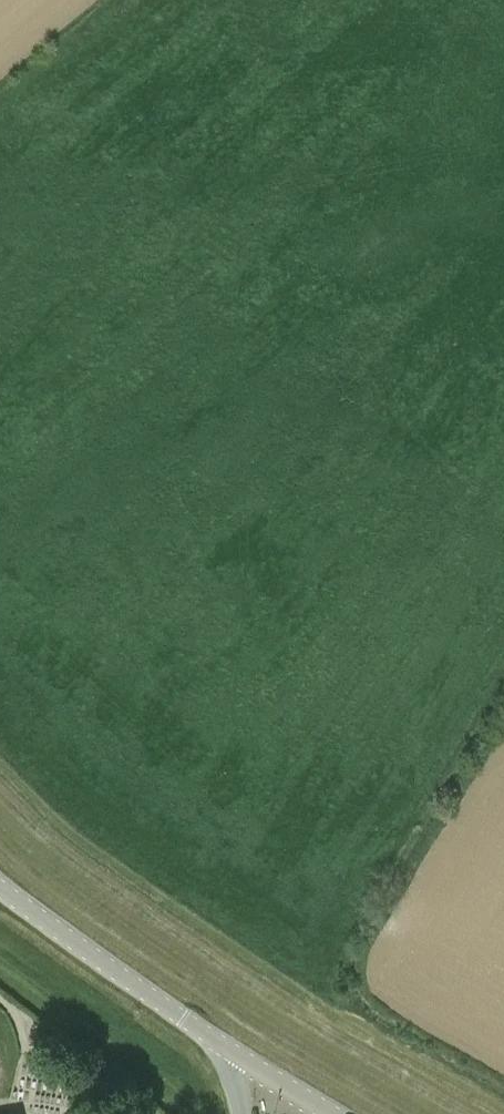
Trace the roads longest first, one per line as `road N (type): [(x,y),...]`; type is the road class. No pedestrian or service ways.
road 1 (tertiary): [(214,1041),(0,886)]
road 2 (tertiary): [(214,1041),(335,1113)]

